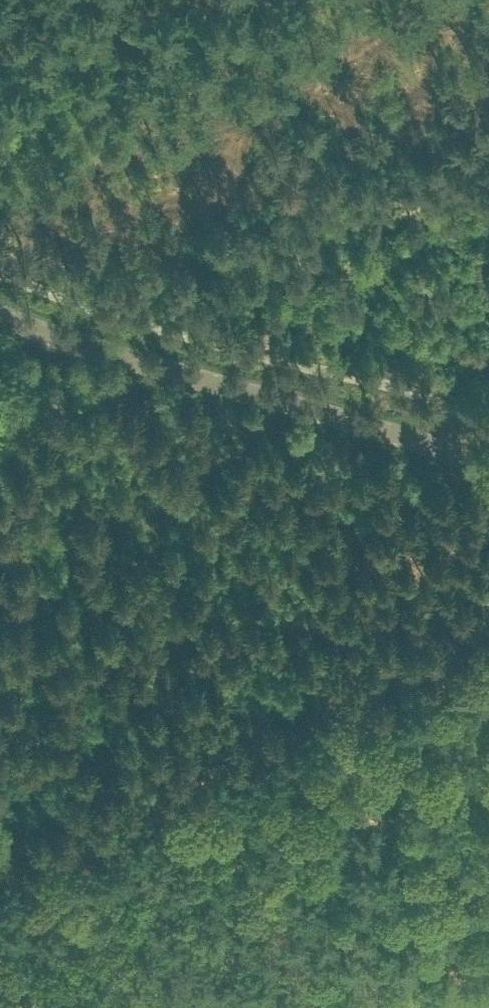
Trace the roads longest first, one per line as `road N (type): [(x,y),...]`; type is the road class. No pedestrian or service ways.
road 1 (tertiary): [(488,470),(0,308)]

